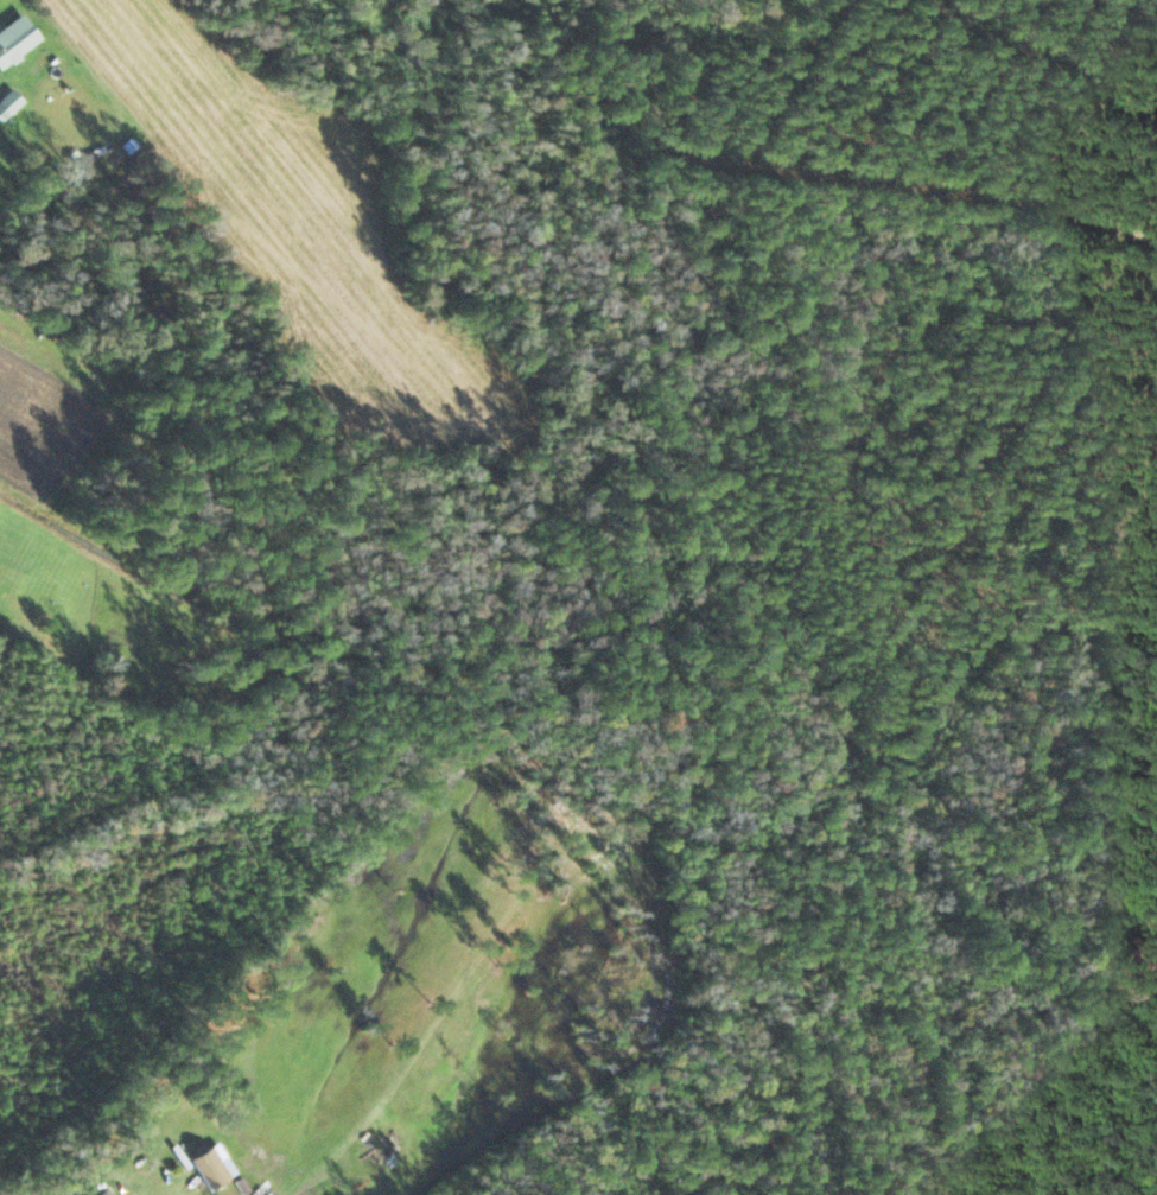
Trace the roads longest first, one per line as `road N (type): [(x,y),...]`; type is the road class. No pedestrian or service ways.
road 1 (residential): [(1156,227),(729,135)]

